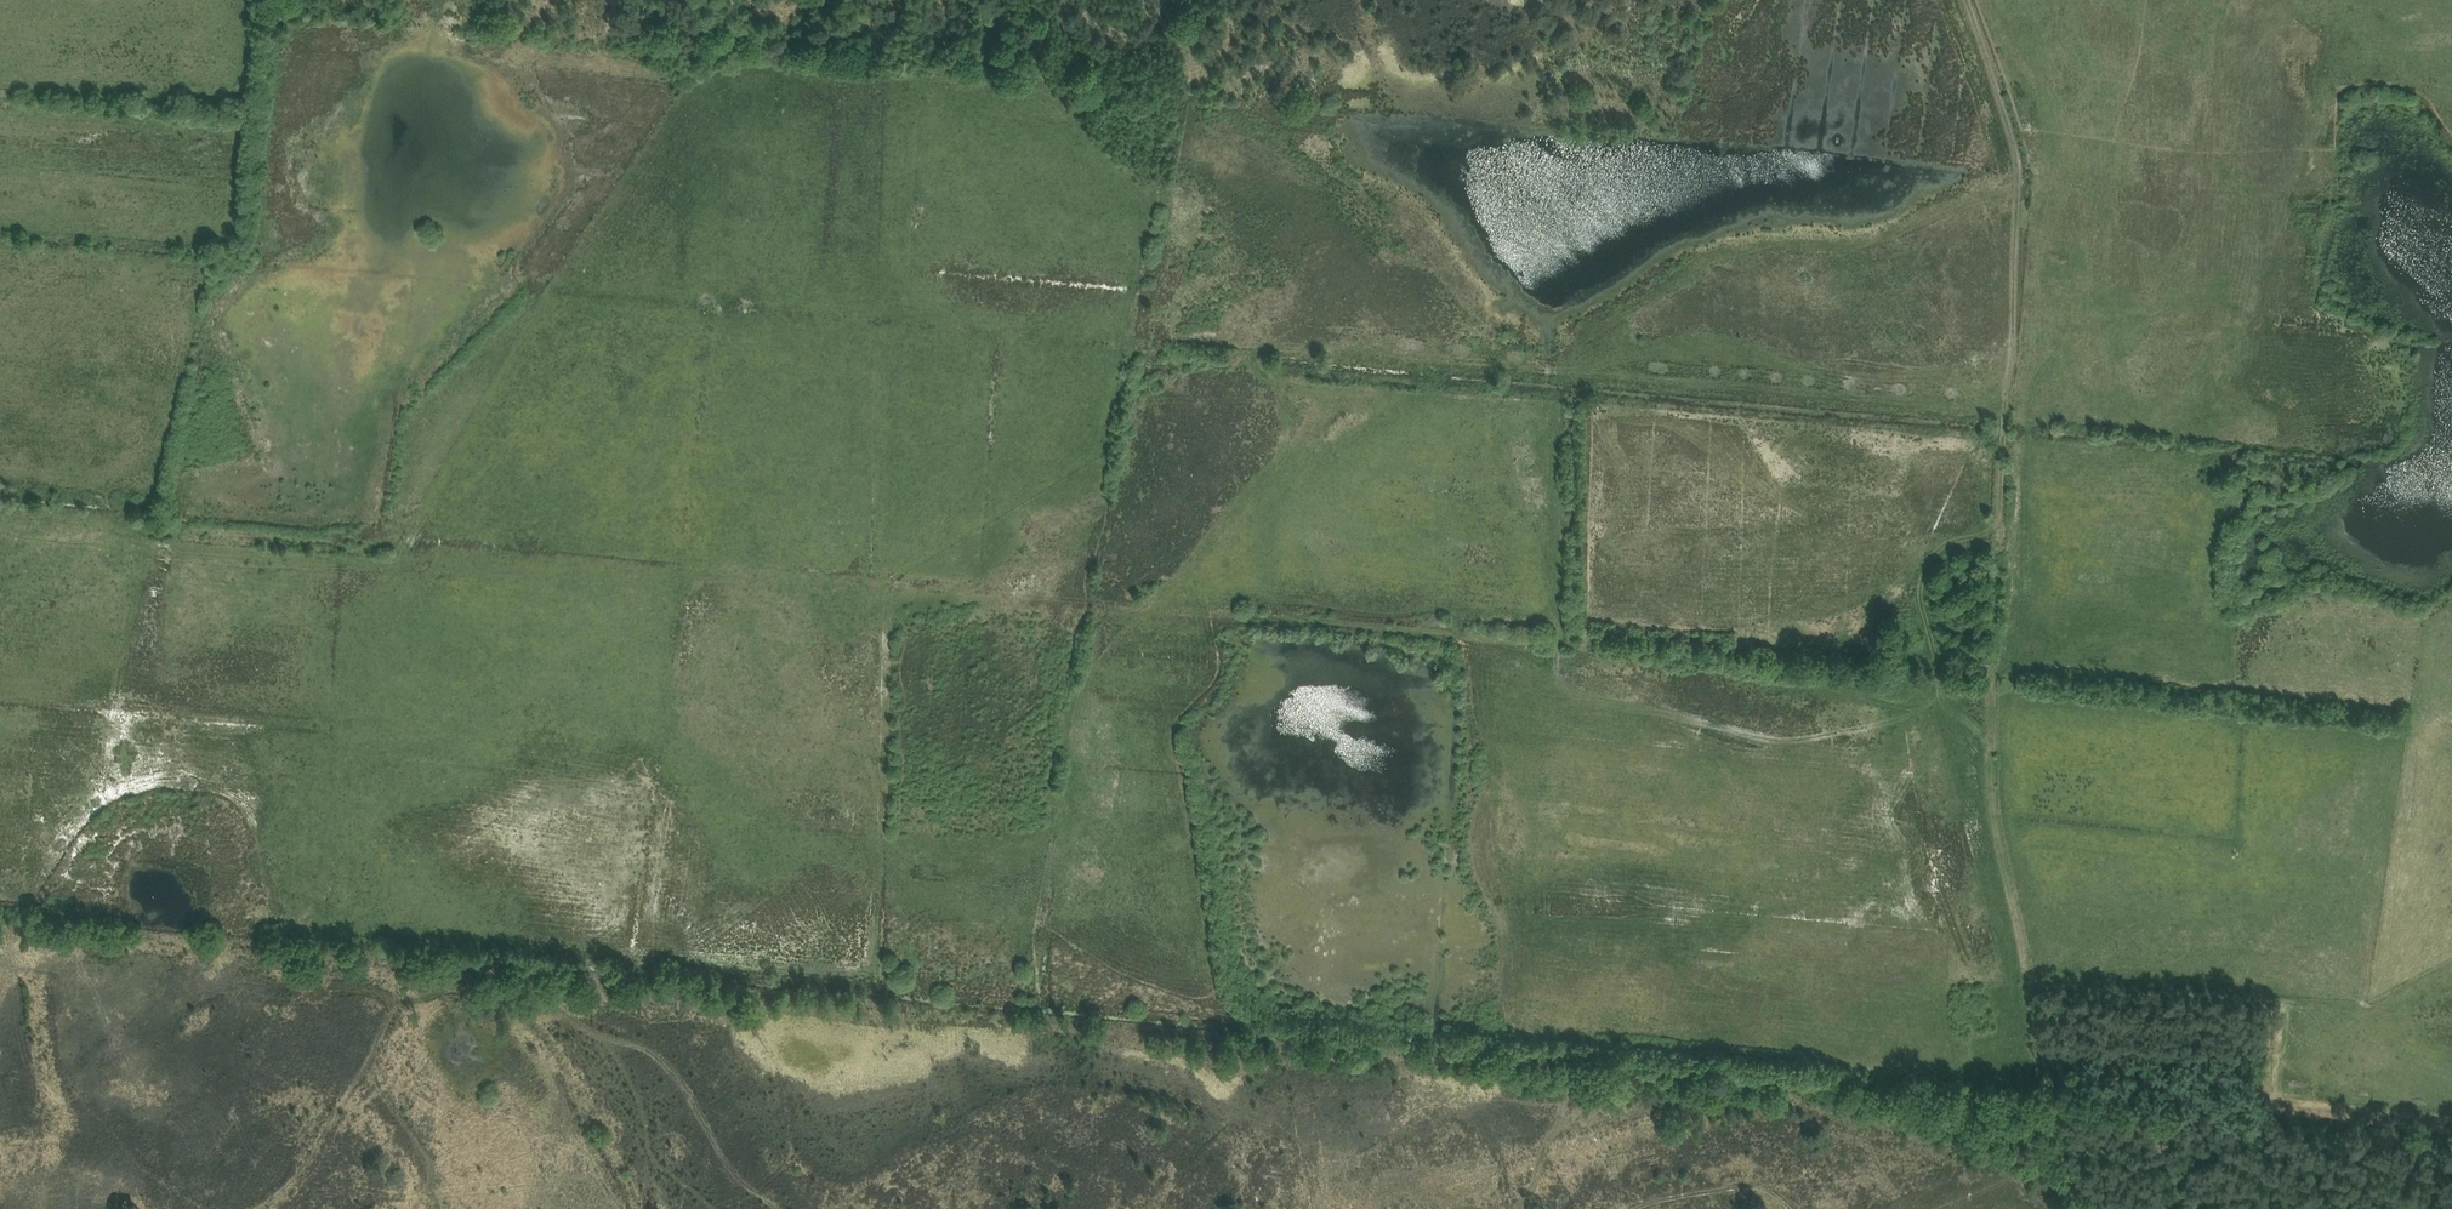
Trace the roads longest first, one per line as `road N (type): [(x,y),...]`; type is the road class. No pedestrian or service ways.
road 1 (track): [(2000,515),(2020,155),(2009,90),(1972,0)]
road 2 (track): [(2085,1208),(1995,813),(1991,754)]
road 3 (track): [(2000,515),(1985,533),(1944,544),(1921,583),(1942,694),(1982,730),(1991,754)]
road 4 (track): [(1991,754),(2000,515)]

